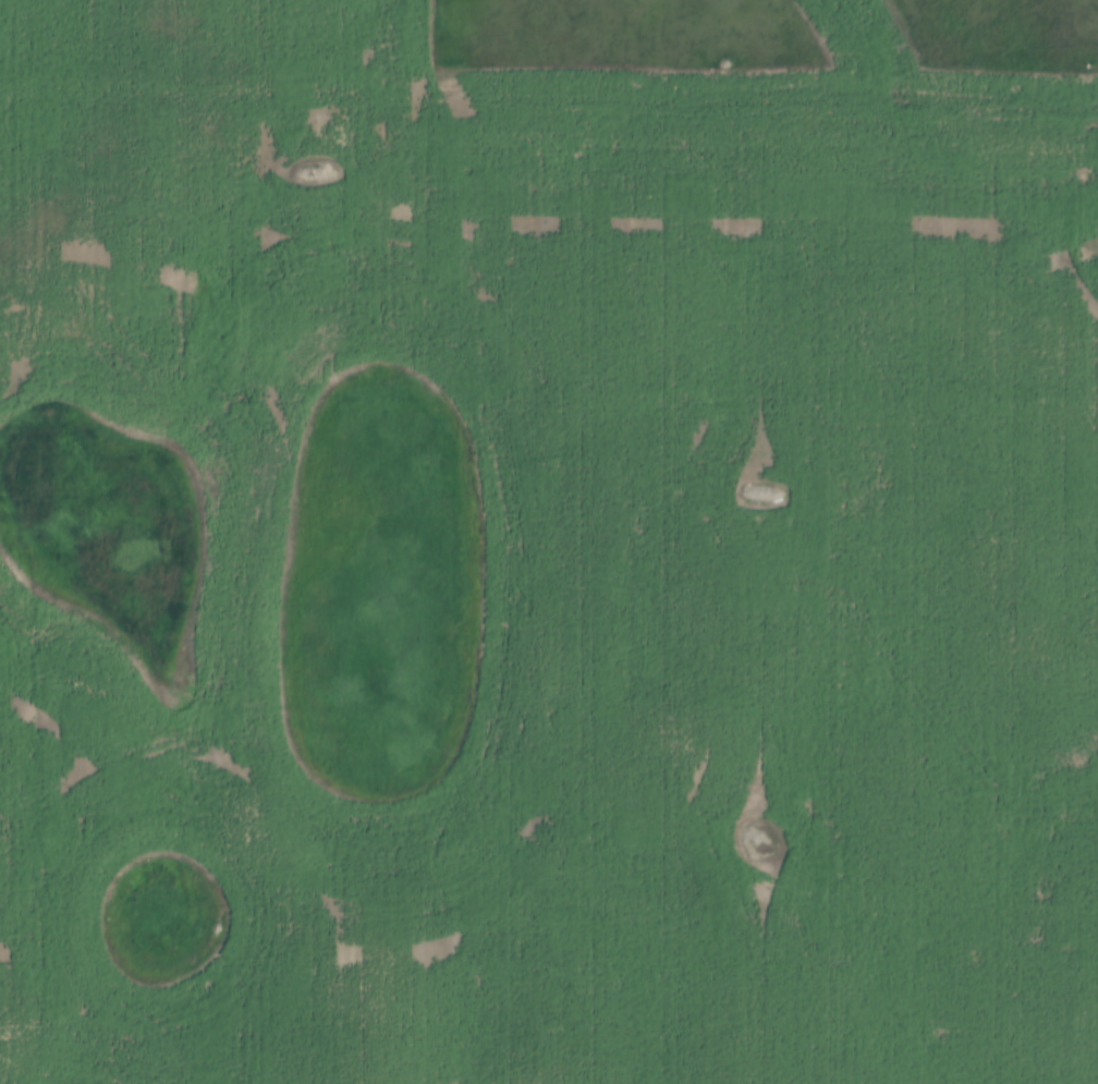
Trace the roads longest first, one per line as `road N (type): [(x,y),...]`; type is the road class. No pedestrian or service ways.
road 1 (track): [(42,760),(198,738),(251,743),(413,791),(463,792),(736,740),(1011,753),(1097,766)]

